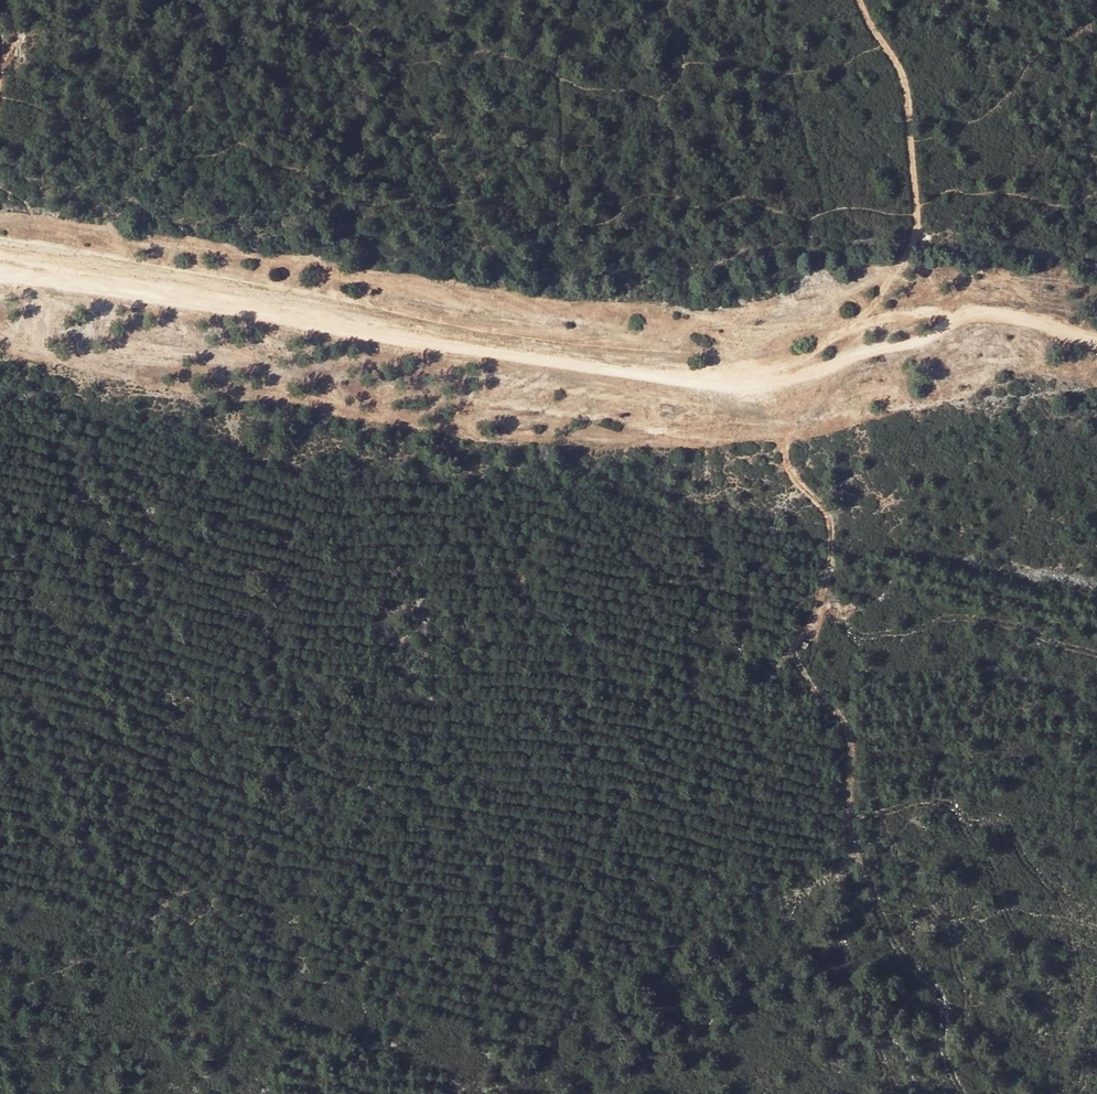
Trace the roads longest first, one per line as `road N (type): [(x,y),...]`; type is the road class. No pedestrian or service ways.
road 1 (track): [(0,269),(725,383),(813,373),(973,312),(1096,340)]
road 2 (track): [(856,357),(869,313),(916,236),(917,199),(904,71),(861,0)]
road 3 (track): [(973,312),(868,322),(753,368),(637,373)]

